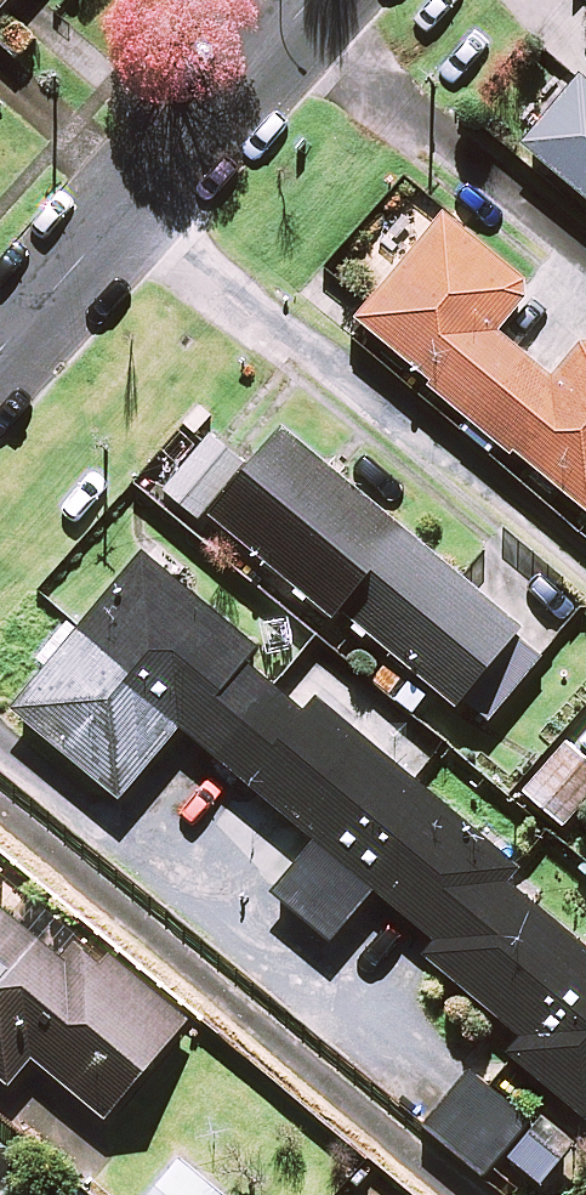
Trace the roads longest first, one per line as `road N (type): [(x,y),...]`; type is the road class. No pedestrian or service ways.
road 1 (residential): [(314,0),(0,357)]

